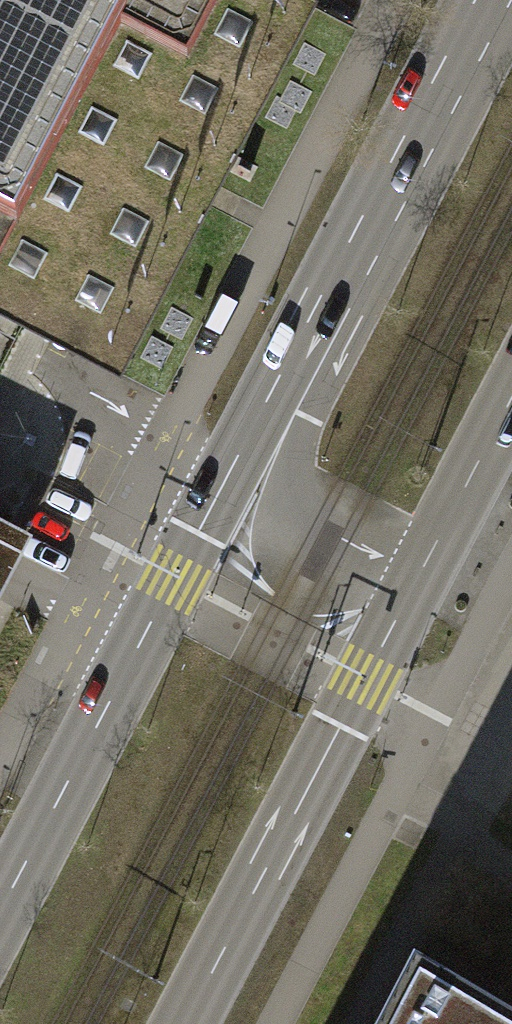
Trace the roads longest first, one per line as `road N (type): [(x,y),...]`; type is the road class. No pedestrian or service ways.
road 1 (secondary): [(265,400),(0,907)]
road 2 (secondary): [(183,1023),(423,556)]
road 3 (secondary): [(475,0),(265,400)]
road 4 (secondary): [(265,400),(274,488),(303,555),(350,577),(399,570),(423,556)]
road 5 (secondary): [(423,556),(511,397)]

